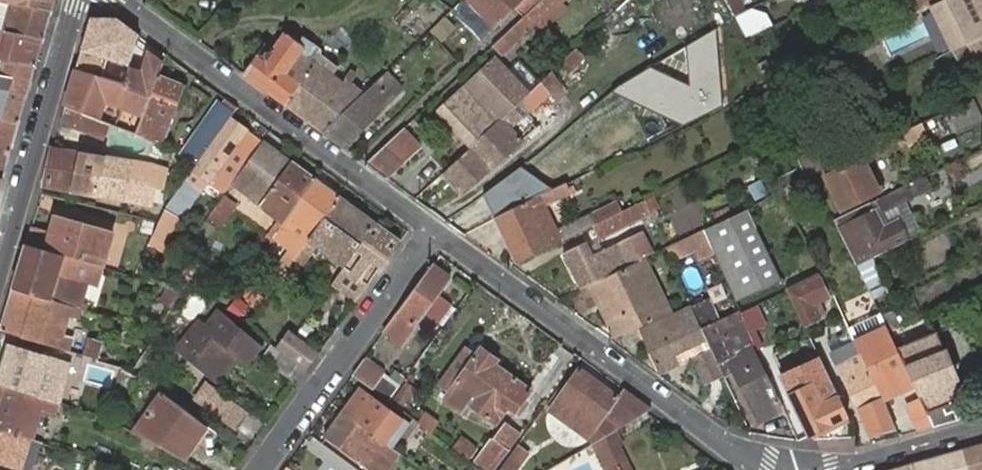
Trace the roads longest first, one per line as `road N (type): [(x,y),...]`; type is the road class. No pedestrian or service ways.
road 1 (residential): [(766,469),(435,231)]
road 2 (residential): [(435,231),(113,0)]
road 3 (residential): [(435,231),(259,469)]
road 4 (residential): [(0,275),(81,0)]
road 5 (residential): [(981,424),(818,469)]

